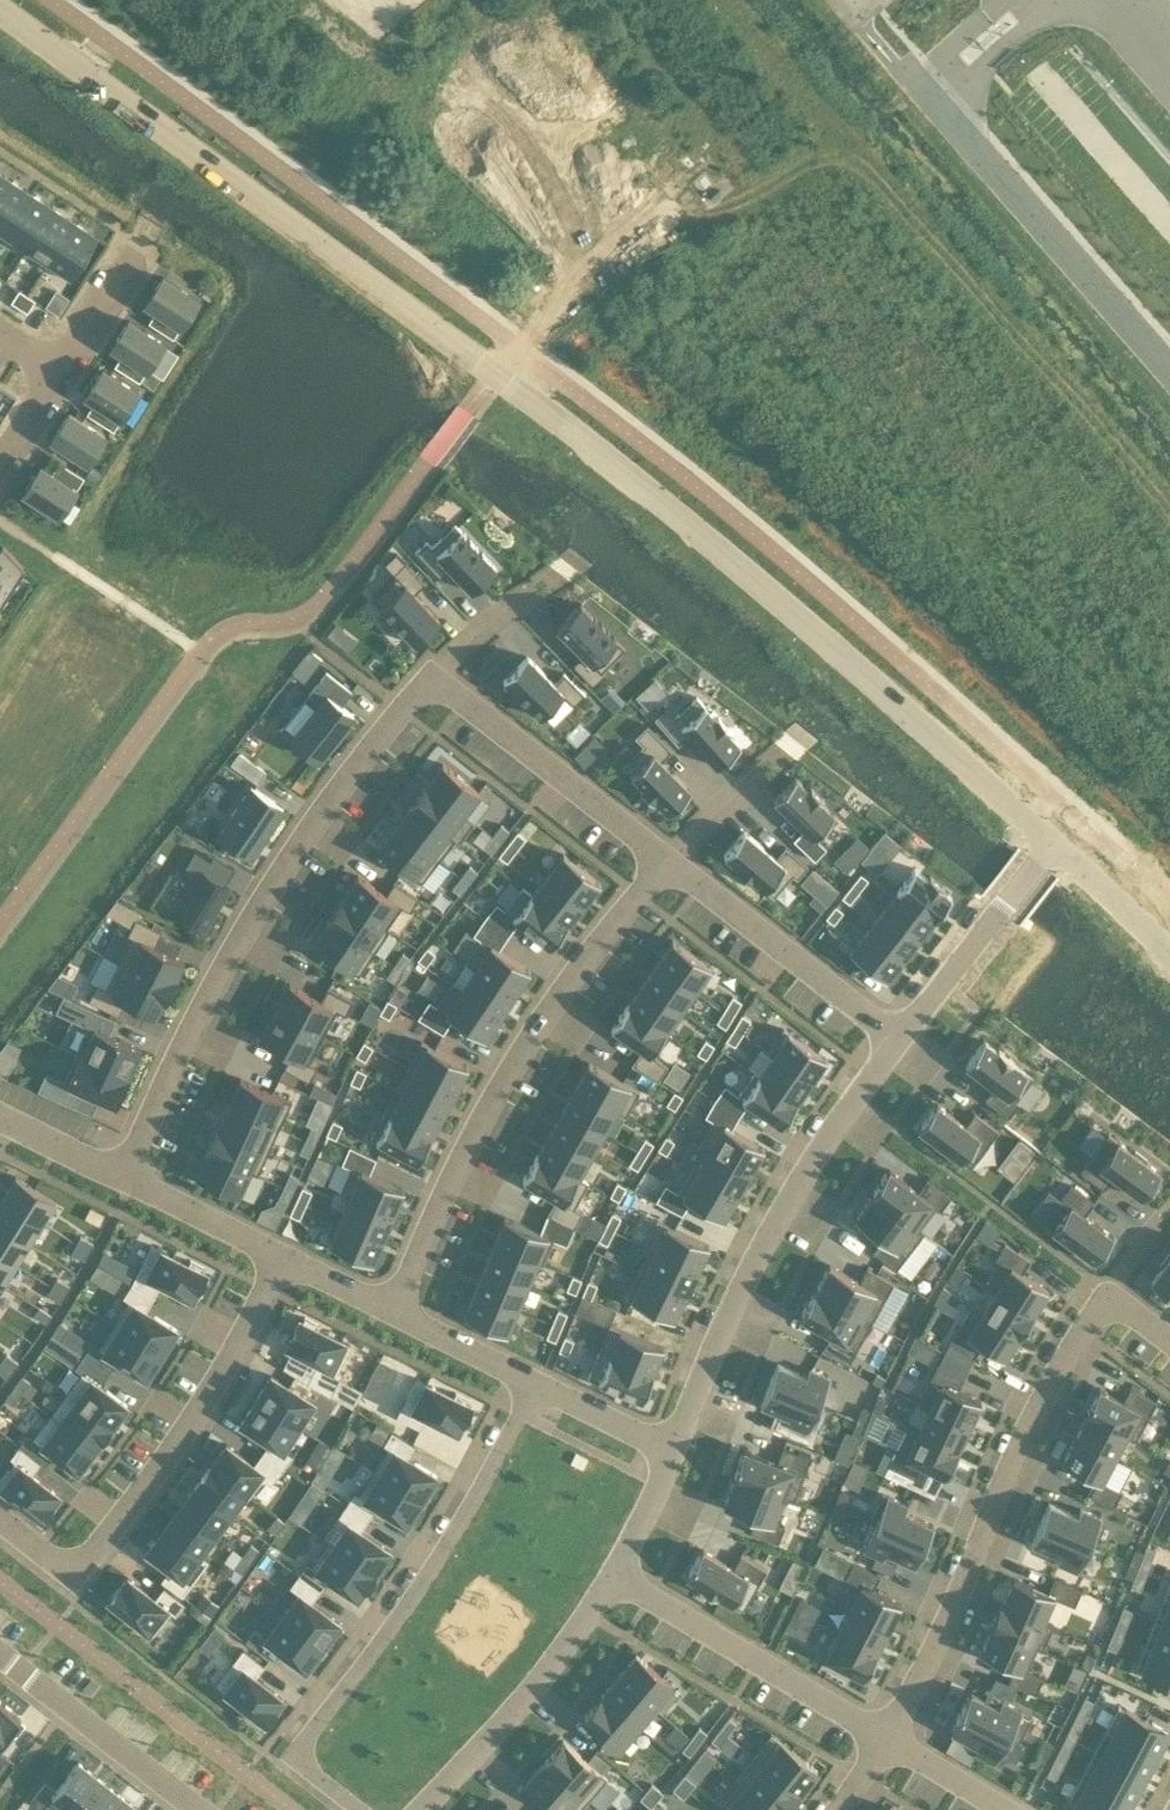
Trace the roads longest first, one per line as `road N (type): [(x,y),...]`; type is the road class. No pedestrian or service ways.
road 1 (tertiary): [(0,12),(612,459),(1051,844)]
road 2 (track): [(1169,505),(716,0)]
road 3 (residential): [(124,1177),(187,1036),(270,887),(426,682)]
road 4 (residential): [(1169,1341),(1112,1296),(1085,1318),(997,1480),(886,1736)]
road 5 (residential): [(356,1809),(290,1754),(403,1603),(535,1379)]
road 6 (residential): [(667,863),(565,989),(497,1098),(391,1310)]
road 7 (residential): [(899,1040),(808,1168),(669,1453)]
road 8 (residential): [(0,1521),(73,1577),(209,1396),(280,1258)]
road 9 (track): [(522,353),(583,274),(651,213),(681,223),(711,219),(839,143)]
road 10 (unclassified): [(1169,376),(909,82)]
road 11 (residential): [(613,1578),(886,1736)]
road 12 (residential): [(426,682),(462,701),(667,863)]
road 13 (residential): [(613,1578),(537,1682),(421,1809)]
road 14 (residential): [(667,863),(899,1040)]
road 15 (residential): [(1051,844),(899,1040)]
road 16 (residential): [(196,1809),(0,1657)]
road 17 (residential): [(280,1258),(124,1177)]
road 18 (tertiary): [(1051,844),(1169,956)]
road 19 (residential): [(535,1379),(391,1310)]
road 20 (residential): [(143,242),(57,372)]
road 21 (residential): [(669,1453),(535,1379)]
road 22 (residential): [(886,1736),(1012,1809)]
road 23 (residential): [(426,682),(532,590)]
road 24 (residential): [(124,1177),(0,1118)]
road 25 (residential): [(669,1453),(613,1578)]
road 26 (residential): [(760,773),(667,863)]
road 27 (residential): [(391,1310),(280,1258)]

